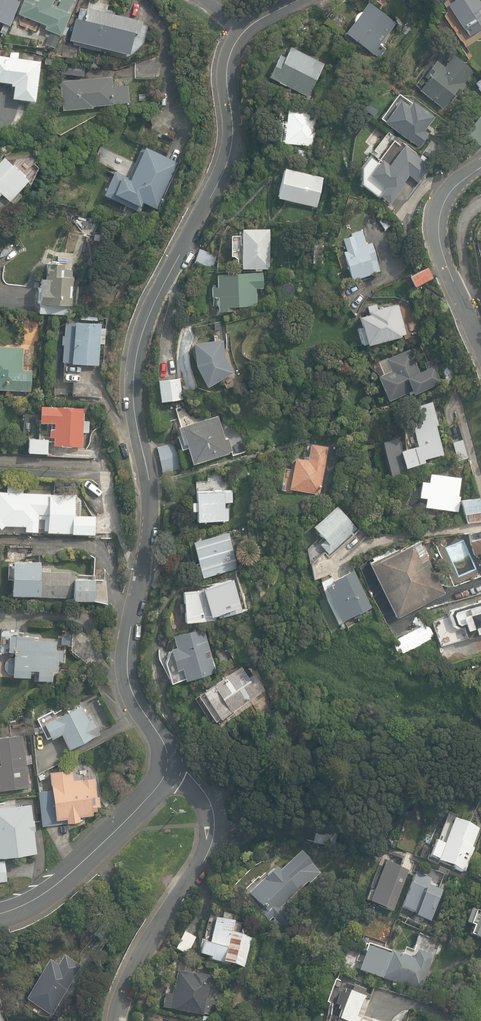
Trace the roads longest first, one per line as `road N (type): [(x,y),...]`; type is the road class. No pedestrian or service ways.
road 1 (residential): [(167,770),(167,748),(128,673),(151,530),(136,365),(151,312),(229,158),(233,49),(248,28),(299,0)]
road 2 (residential): [(118,1020),(145,952),(214,835),(200,785),(167,770)]
road 3 (residential): [(0,914),(58,884),(167,770)]
road 4 (residential): [(480,341),(443,252),(439,224),(452,190),(480,168)]

